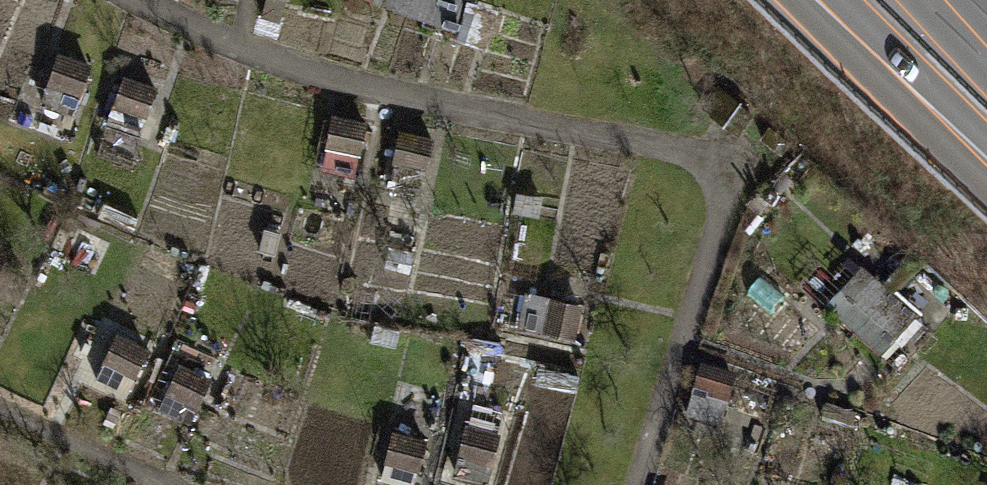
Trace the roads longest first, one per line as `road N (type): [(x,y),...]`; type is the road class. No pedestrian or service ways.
road 1 (motorway): [(893,0),(986,85)]

